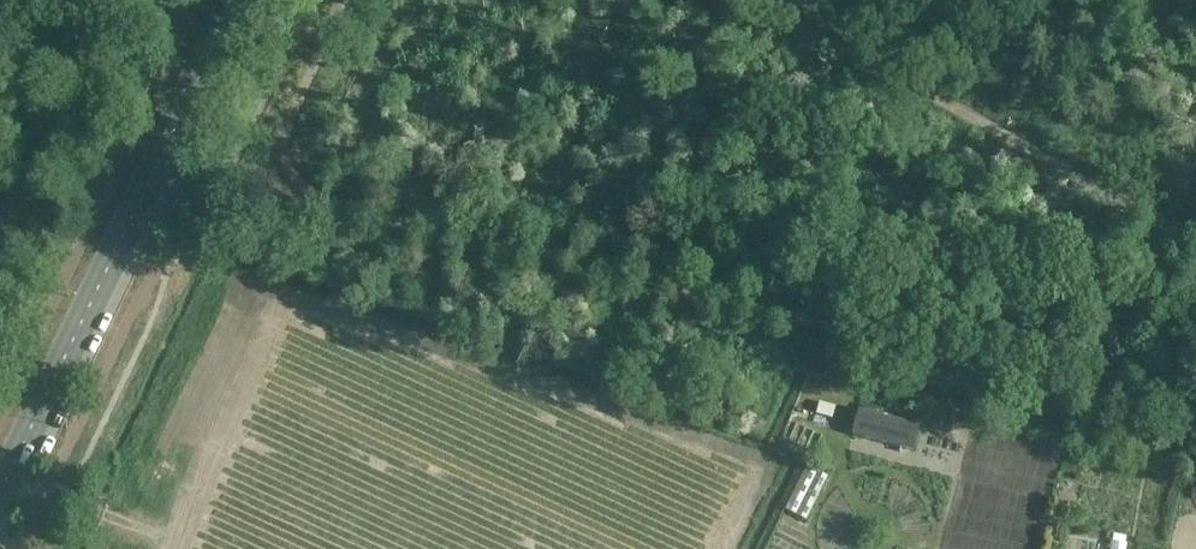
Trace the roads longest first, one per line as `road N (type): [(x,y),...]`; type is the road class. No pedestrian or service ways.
road 1 (track): [(347,0),(286,127),(288,165),(313,192),(1195,416)]
road 2 (primary): [(0,493),(240,0)]
road 3 (track): [(756,0),(1195,239)]

